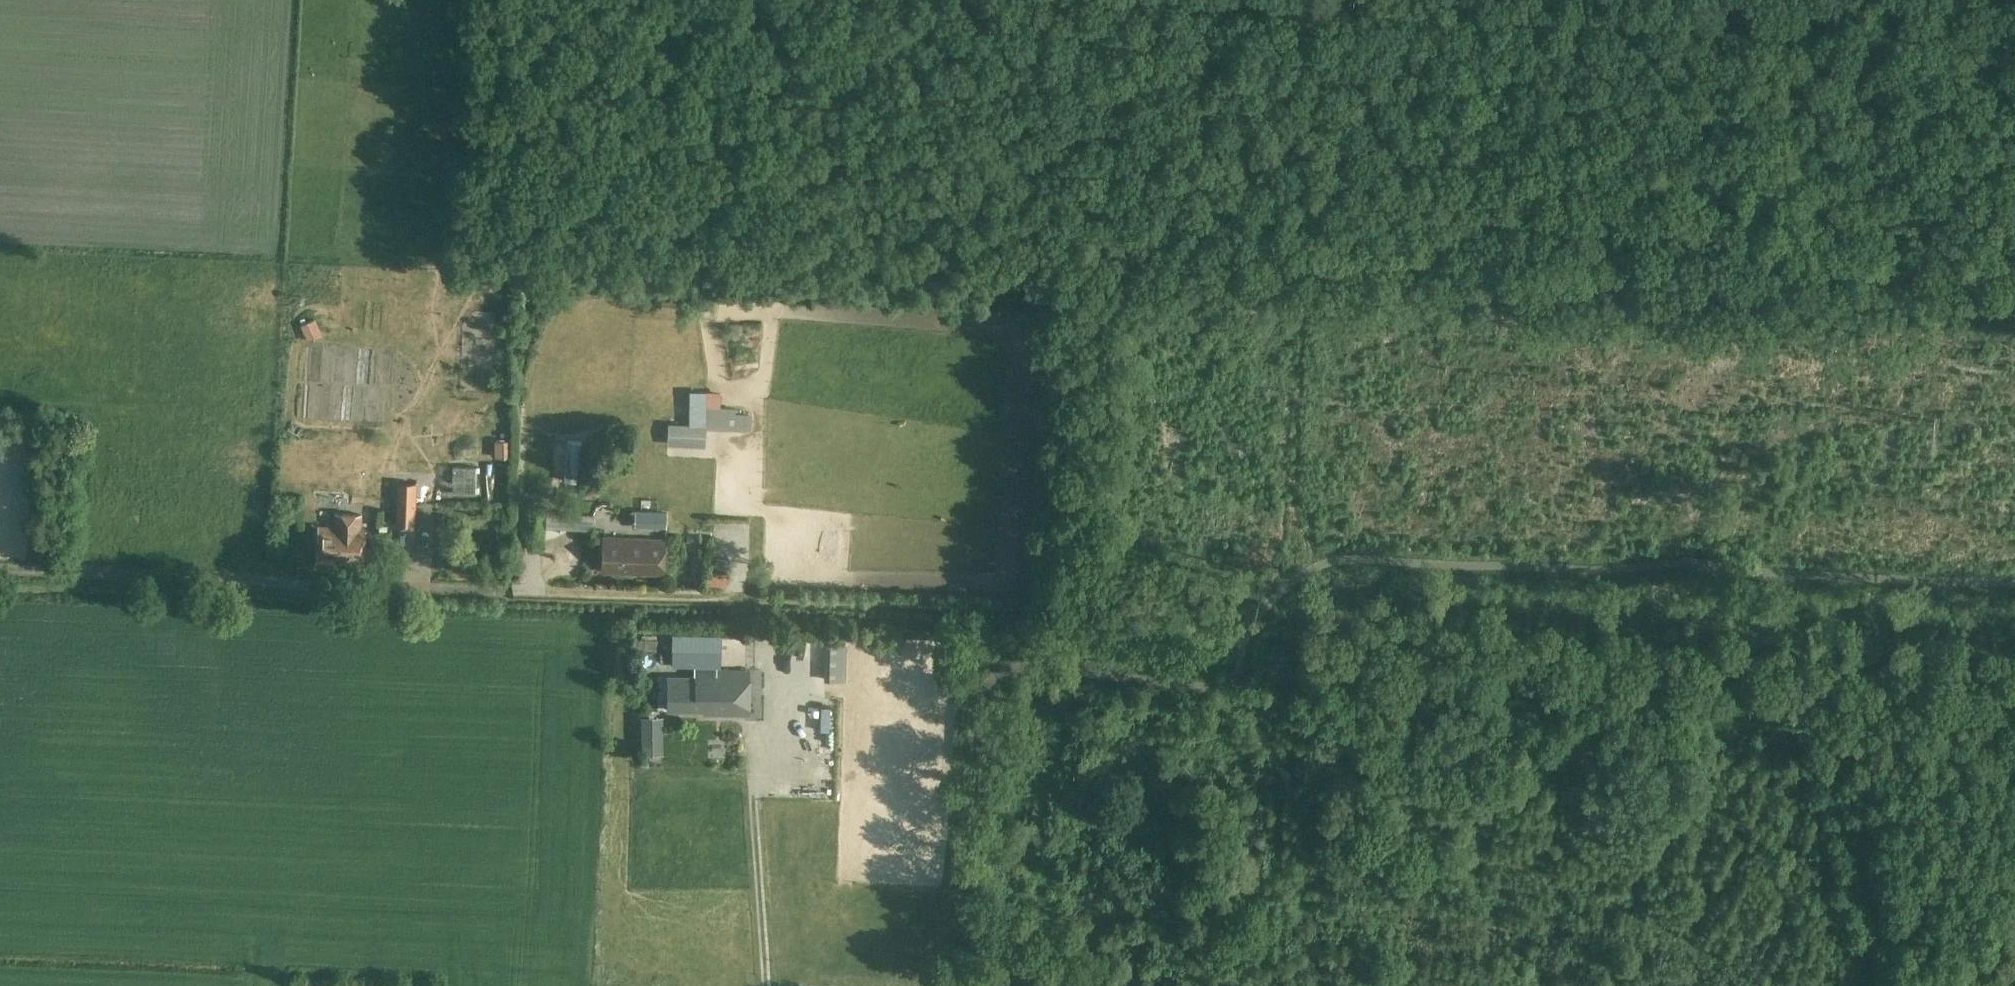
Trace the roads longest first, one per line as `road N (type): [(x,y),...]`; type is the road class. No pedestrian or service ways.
road 1 (track): [(504,592),(0,569)]

